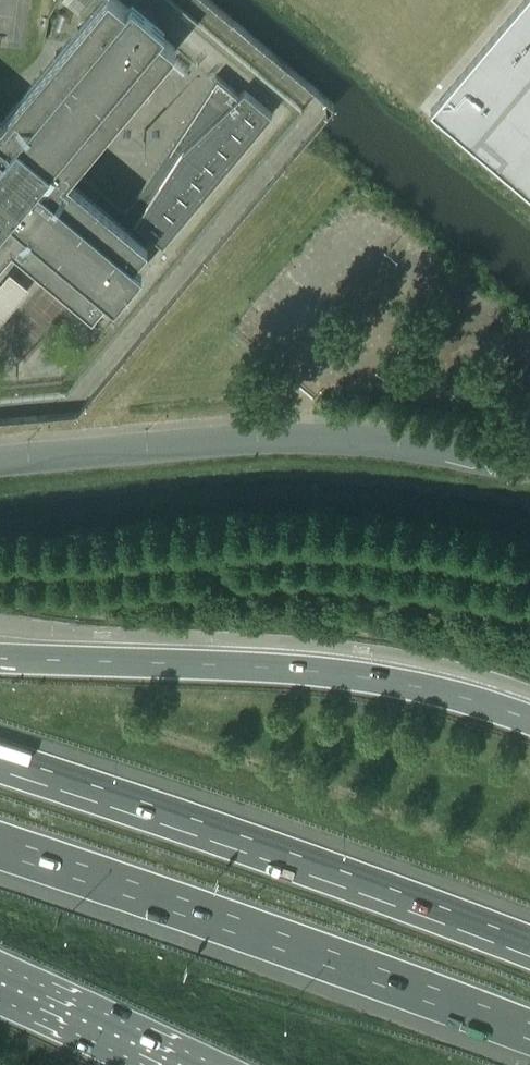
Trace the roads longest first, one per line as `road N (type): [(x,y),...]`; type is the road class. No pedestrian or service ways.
road 1 (motorway): [(529,941),(0,756)]
road 2 (motorway): [(0,846),(529,1031)]
road 3 (motorway): [(529,720),(413,686),(309,671),(0,658)]
road 4 (unclassified): [(0,461),(297,439),(377,441),(521,462),(529,457)]
road 5 (motorway): [(0,983),(178,1064)]

